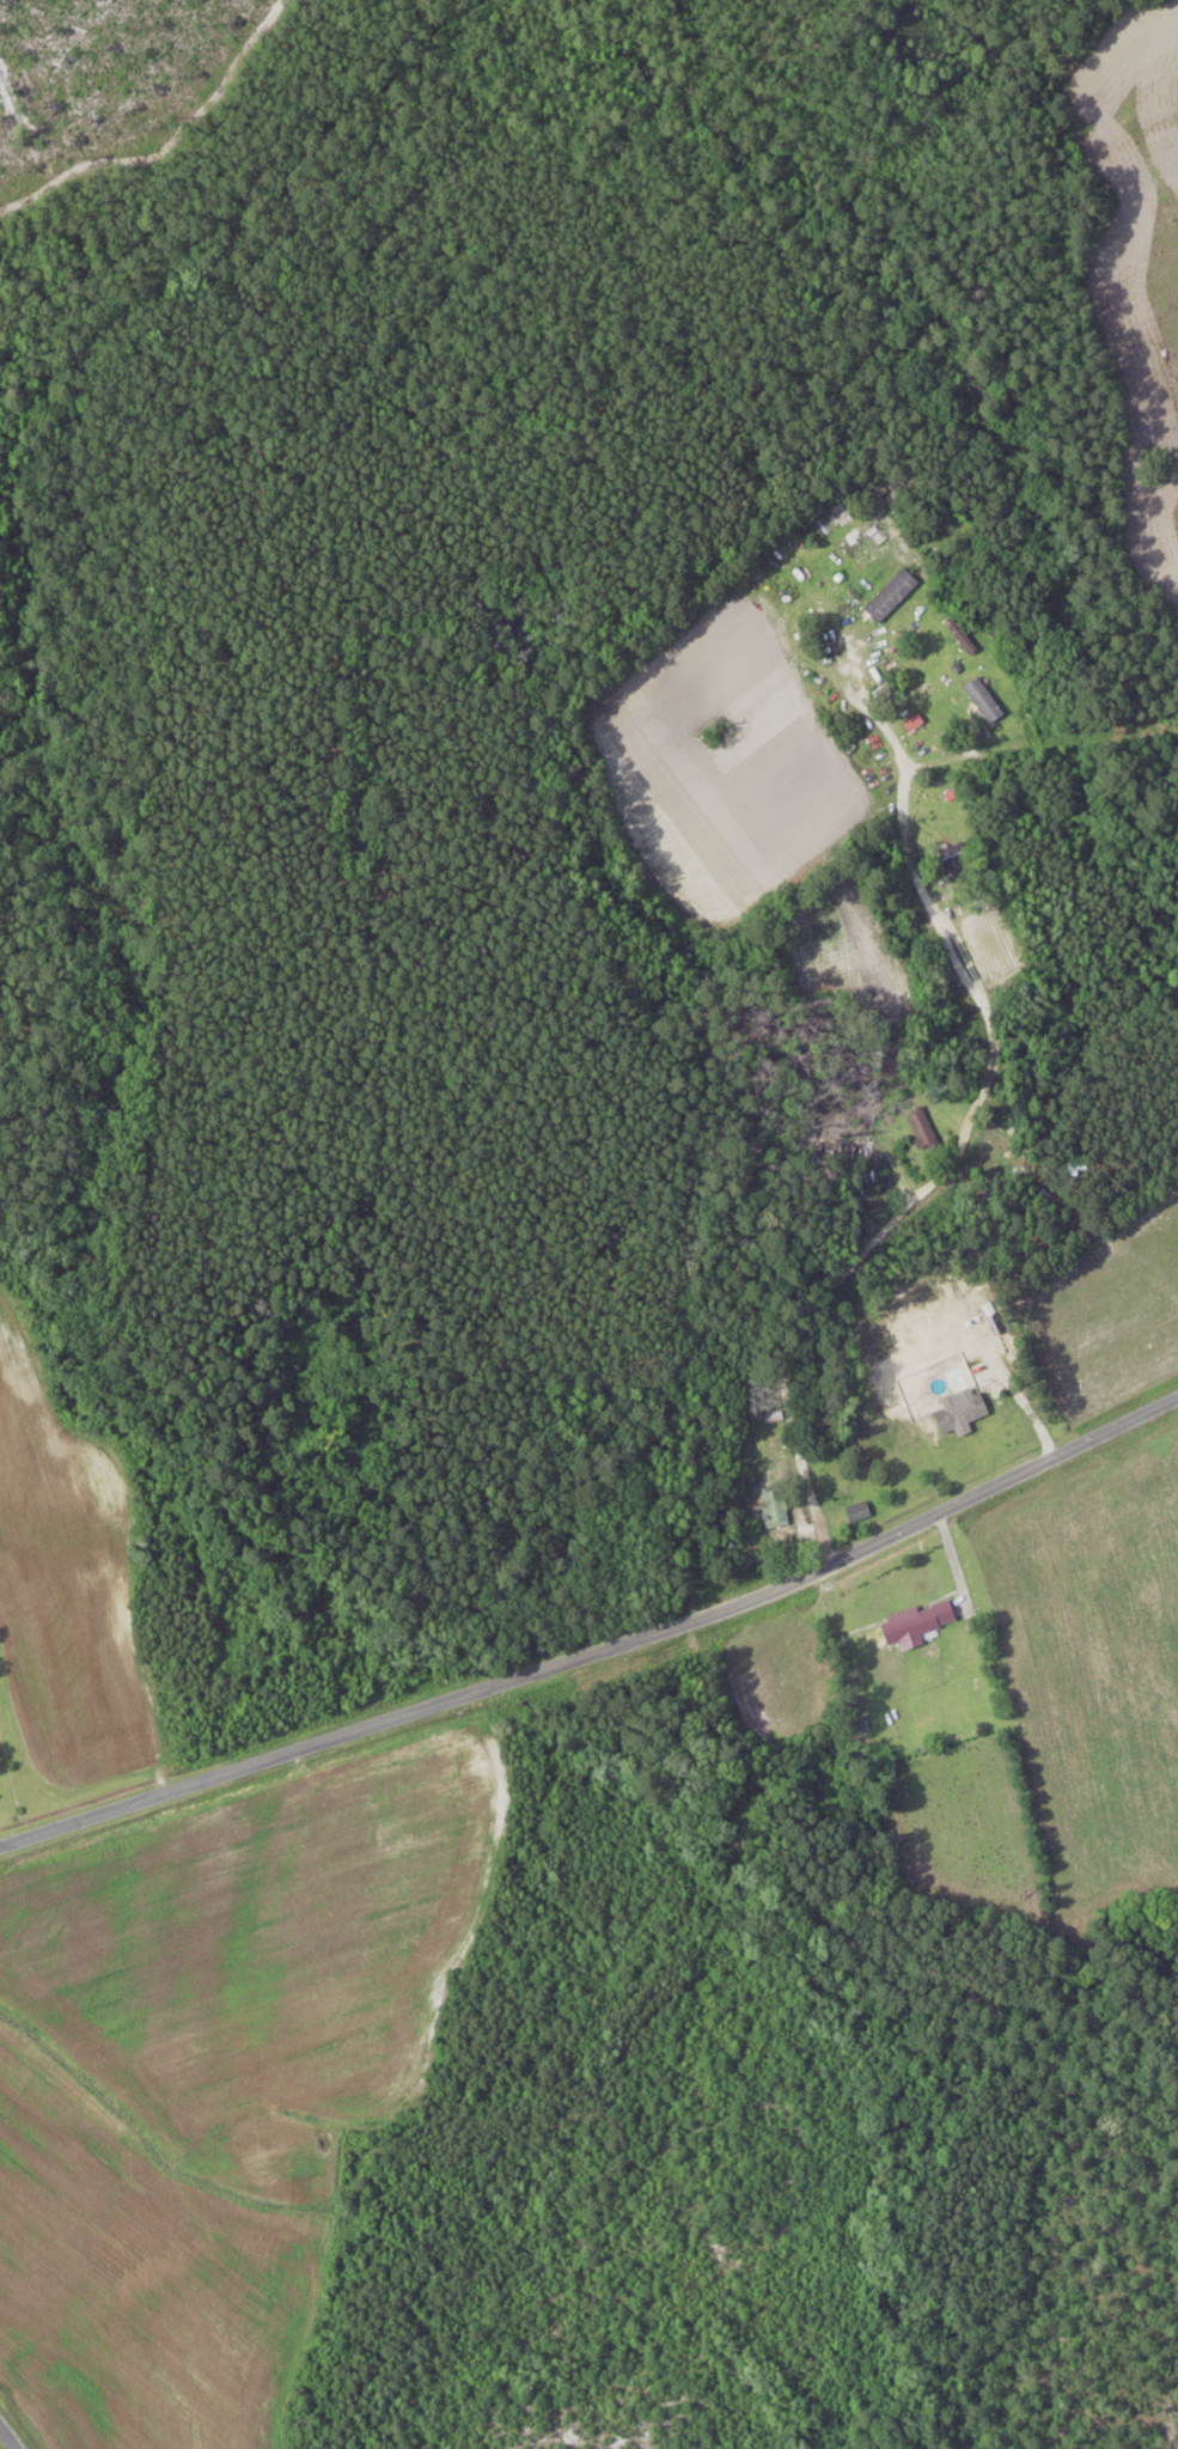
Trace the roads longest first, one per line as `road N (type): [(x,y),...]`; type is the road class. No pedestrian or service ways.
road 1 (residential): [(0,1849),(273,1746),(819,1568),(1177,1399)]
road 2 (track): [(844,1556),(818,1522),(793,1437),(806,1336),(895,1214),(997,1105),(990,1017),(904,840),(907,766),(844,513)]

